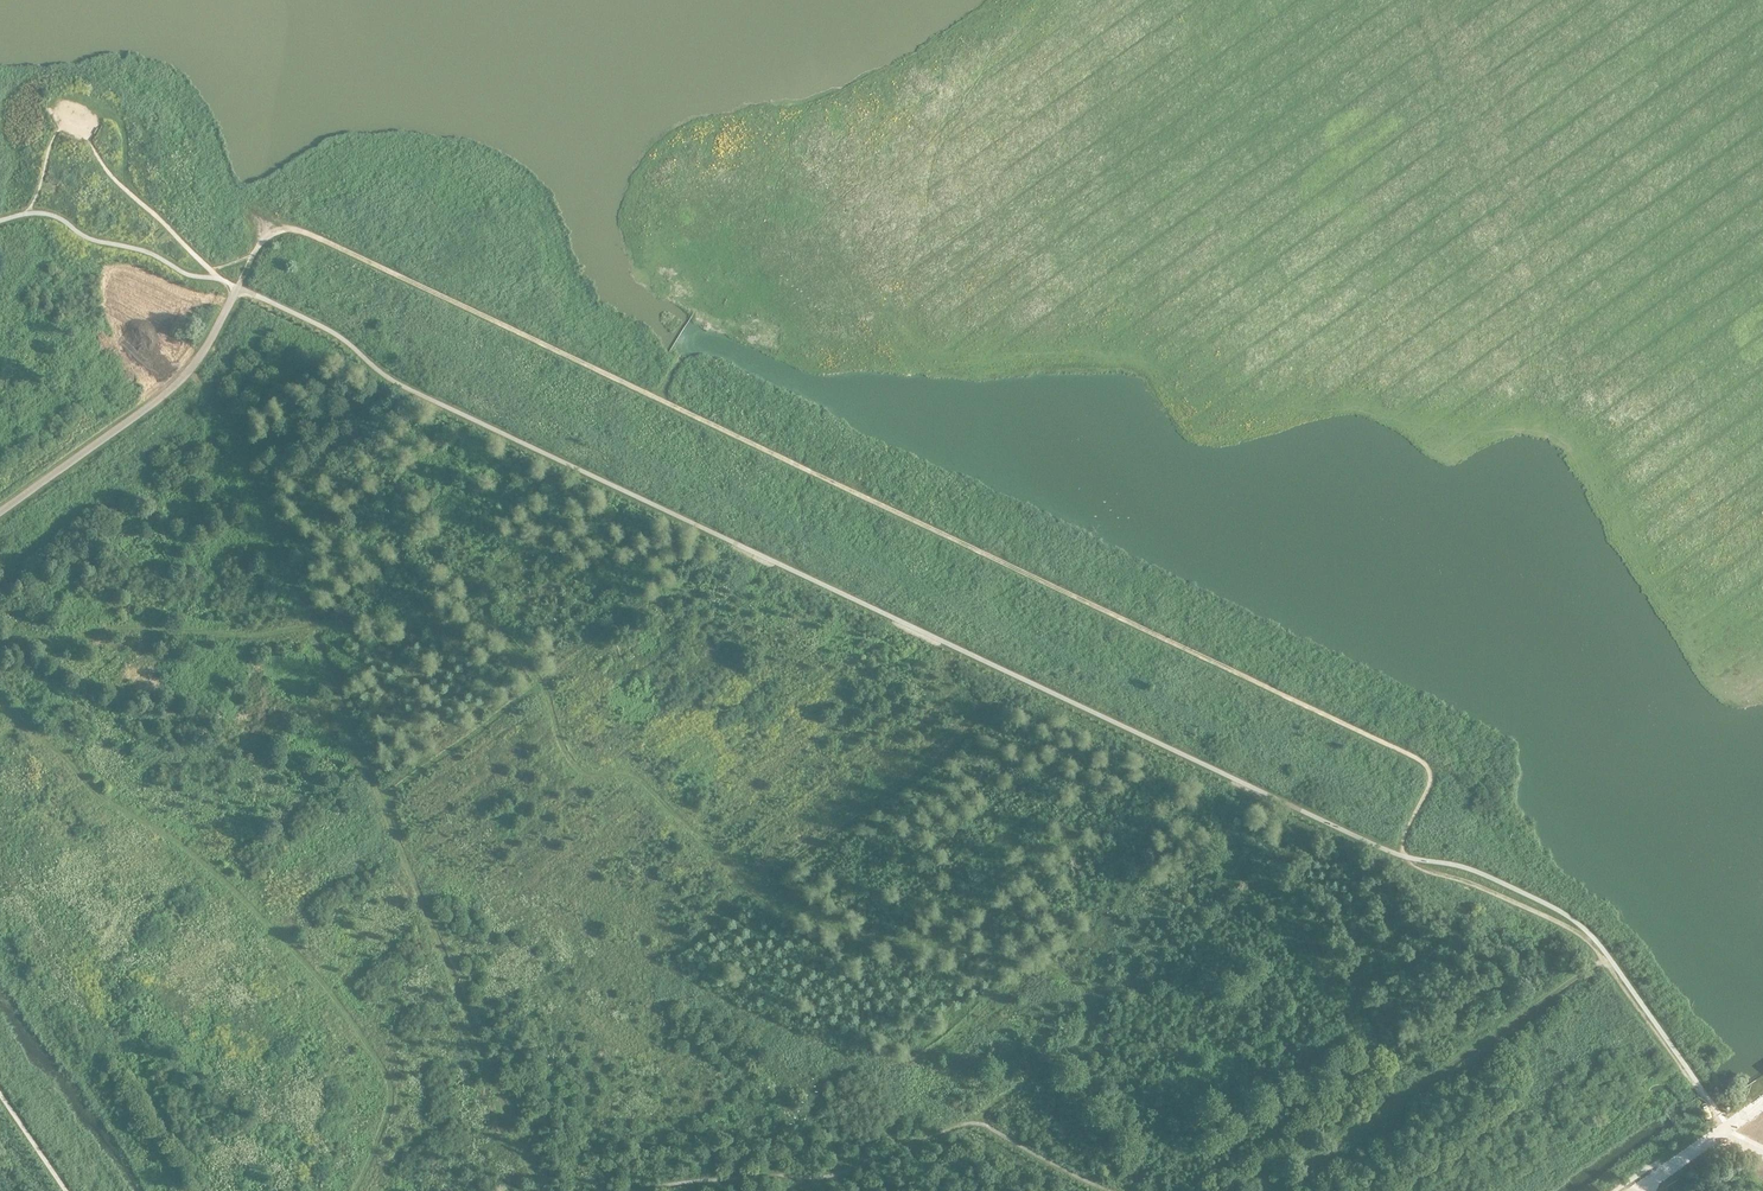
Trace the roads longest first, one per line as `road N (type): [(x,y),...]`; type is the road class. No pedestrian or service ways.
road 1 (unclassified): [(1762,1103),(1637,1190)]

